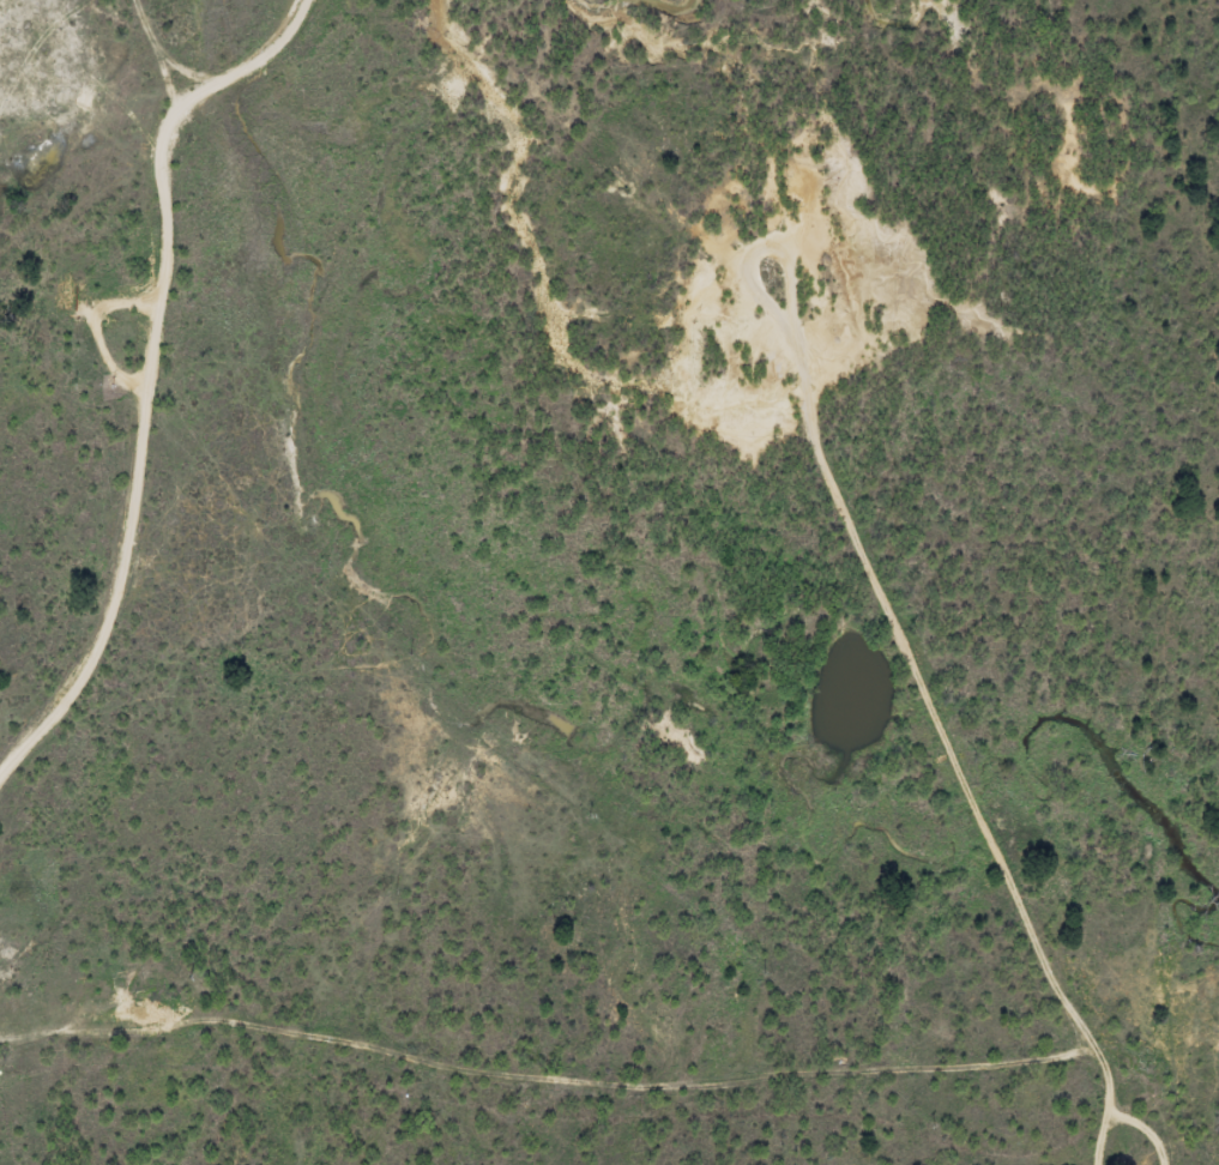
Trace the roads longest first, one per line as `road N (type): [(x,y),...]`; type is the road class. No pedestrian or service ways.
road 1 (residential): [(0,882),(195,460),(201,210),(219,131),(321,0)]

